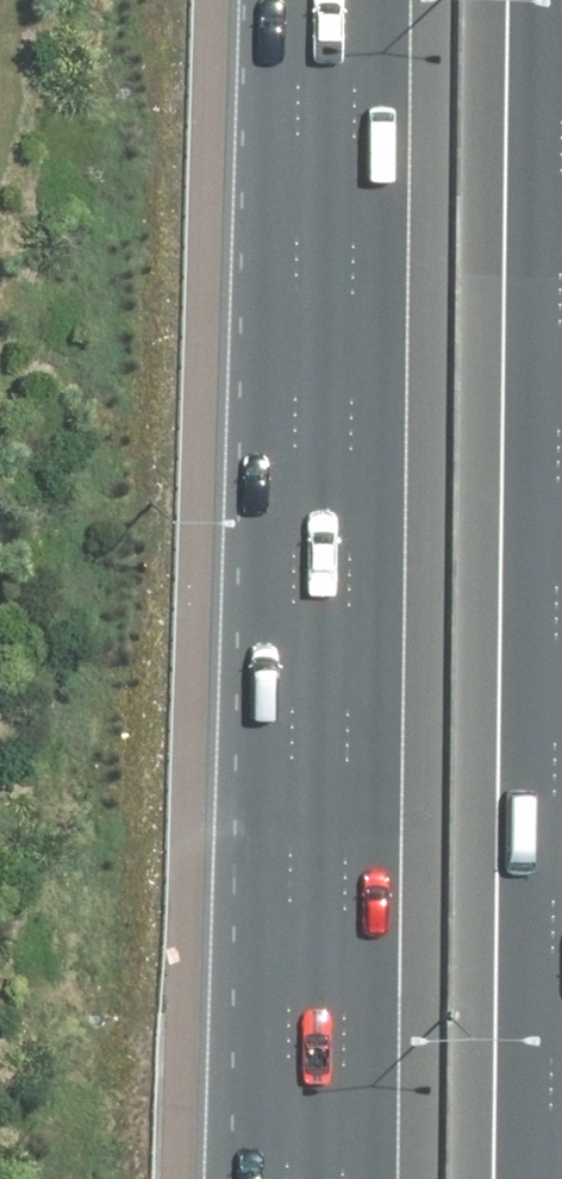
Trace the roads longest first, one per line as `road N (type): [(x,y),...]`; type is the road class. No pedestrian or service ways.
road 1 (motorway): [(290,1178),(298,0)]
road 2 (motorway): [(561,433),(554,1178)]

